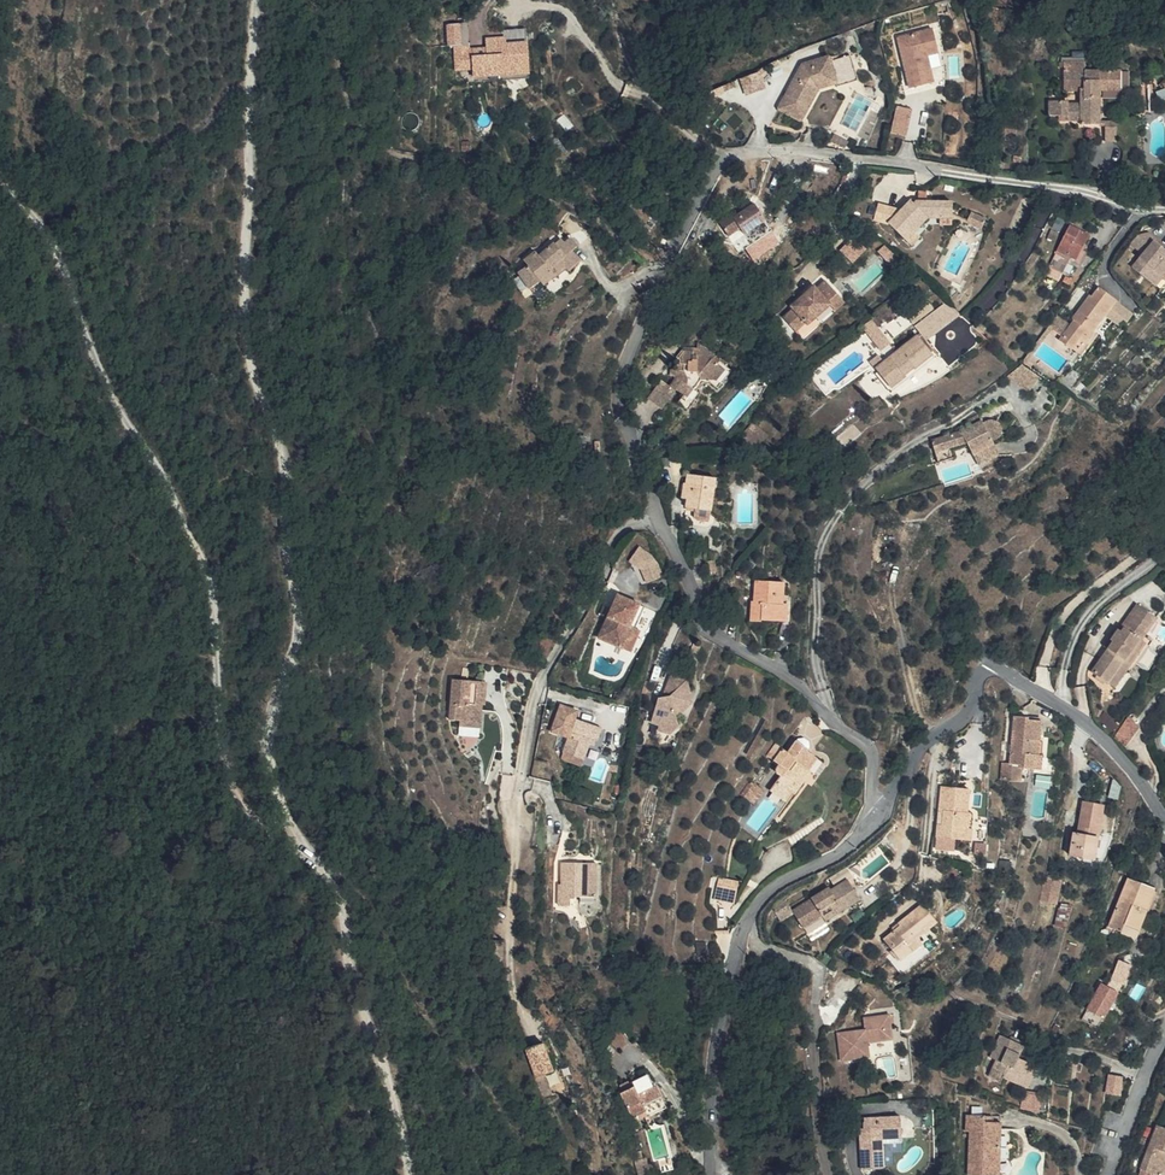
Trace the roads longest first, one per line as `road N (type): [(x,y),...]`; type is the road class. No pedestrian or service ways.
road 1 (track): [(263,0),(249,74),(242,321),(279,453),(304,614),(270,749),(343,929),(410,1174)]
road 2 (residential): [(873,805),(866,744),(706,618),(630,433),(622,386),(659,266),(725,162),(810,153),(943,171)]
road 3 (track): [(296,825),(254,793),(223,747),(210,565),(117,401),(45,223),(0,169)]
road 4 (residential): [(1164,817),(1144,781),(1083,719),(985,671),(973,708),(926,742),(873,805)]
road 5 (residential): [(713,1174),(716,1057),(740,942),(755,910),(793,876)]

